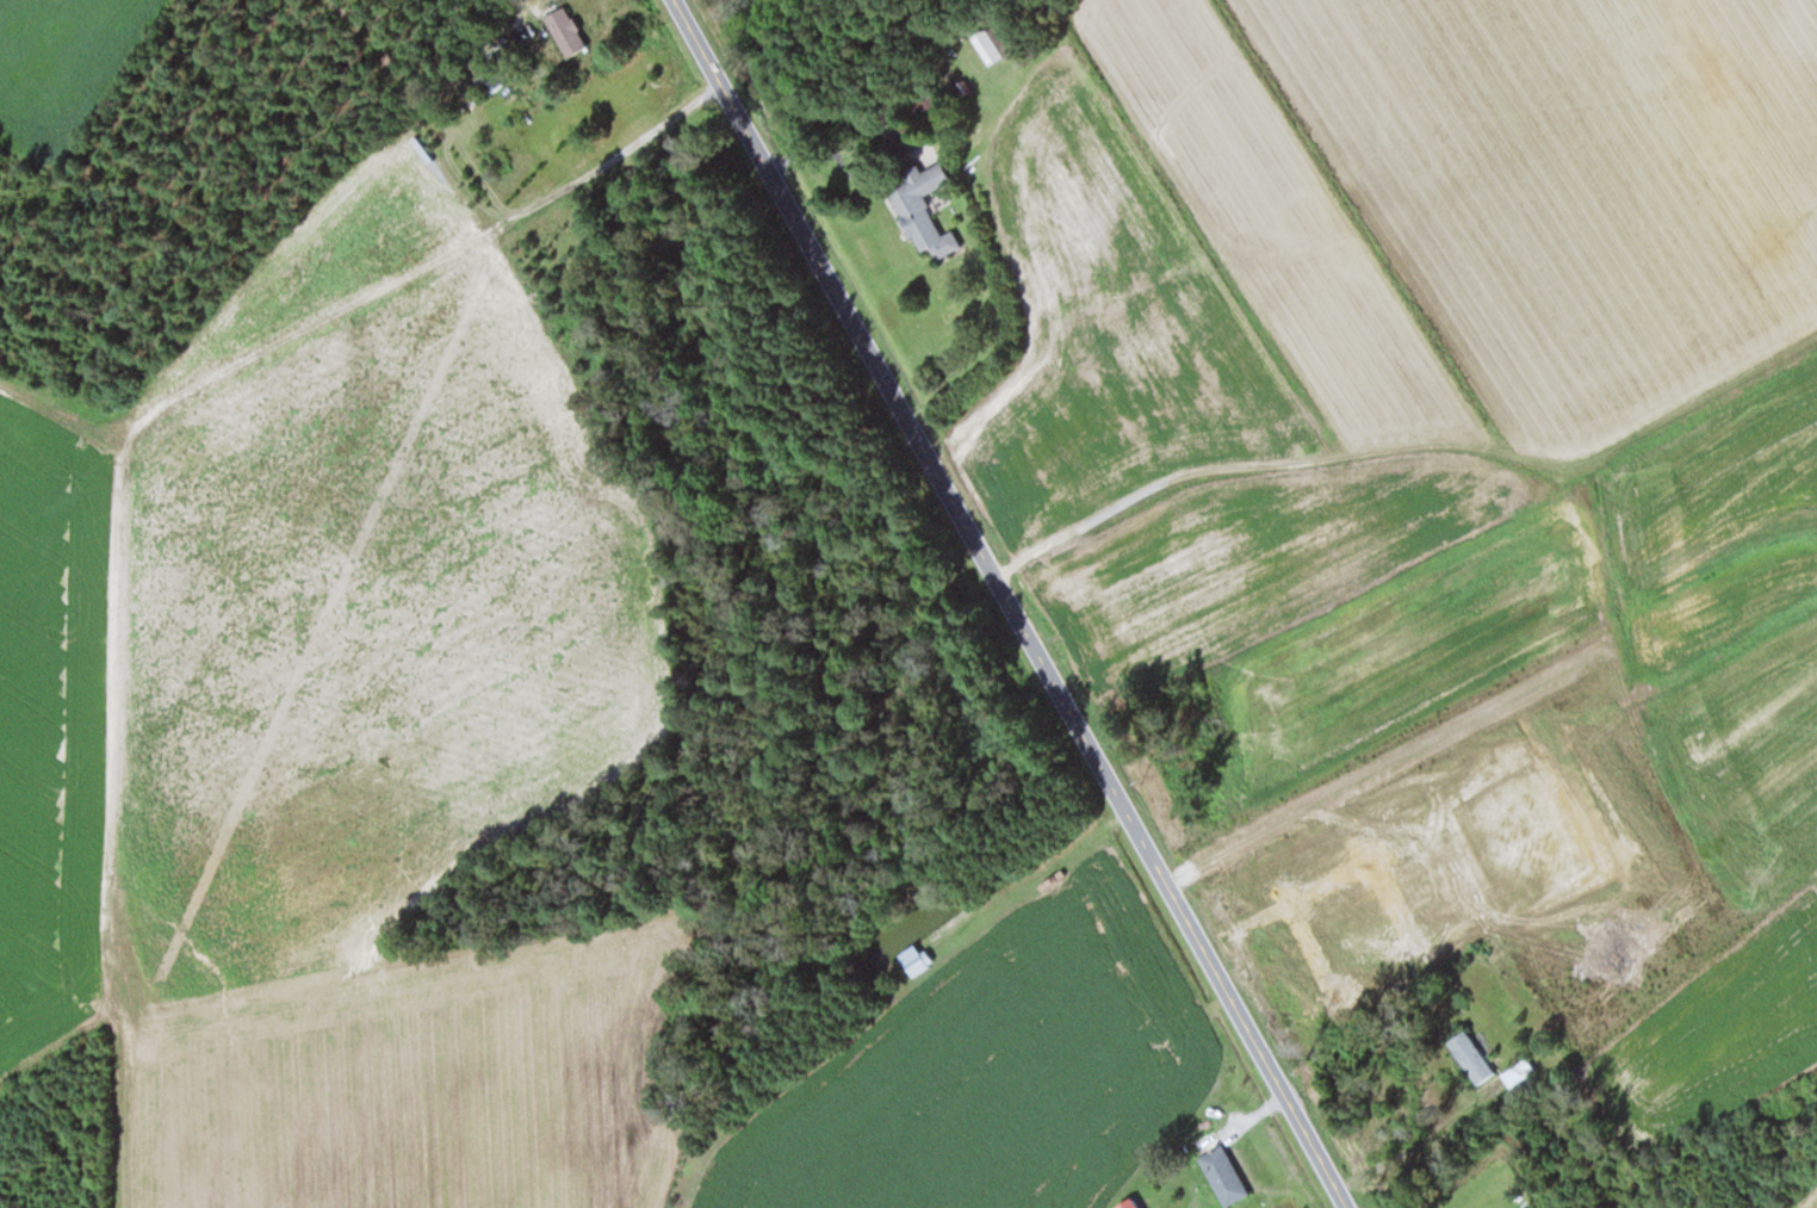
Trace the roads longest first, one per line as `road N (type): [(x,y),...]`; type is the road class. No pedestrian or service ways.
road 1 (primary): [(1346,1207),(672,0)]

